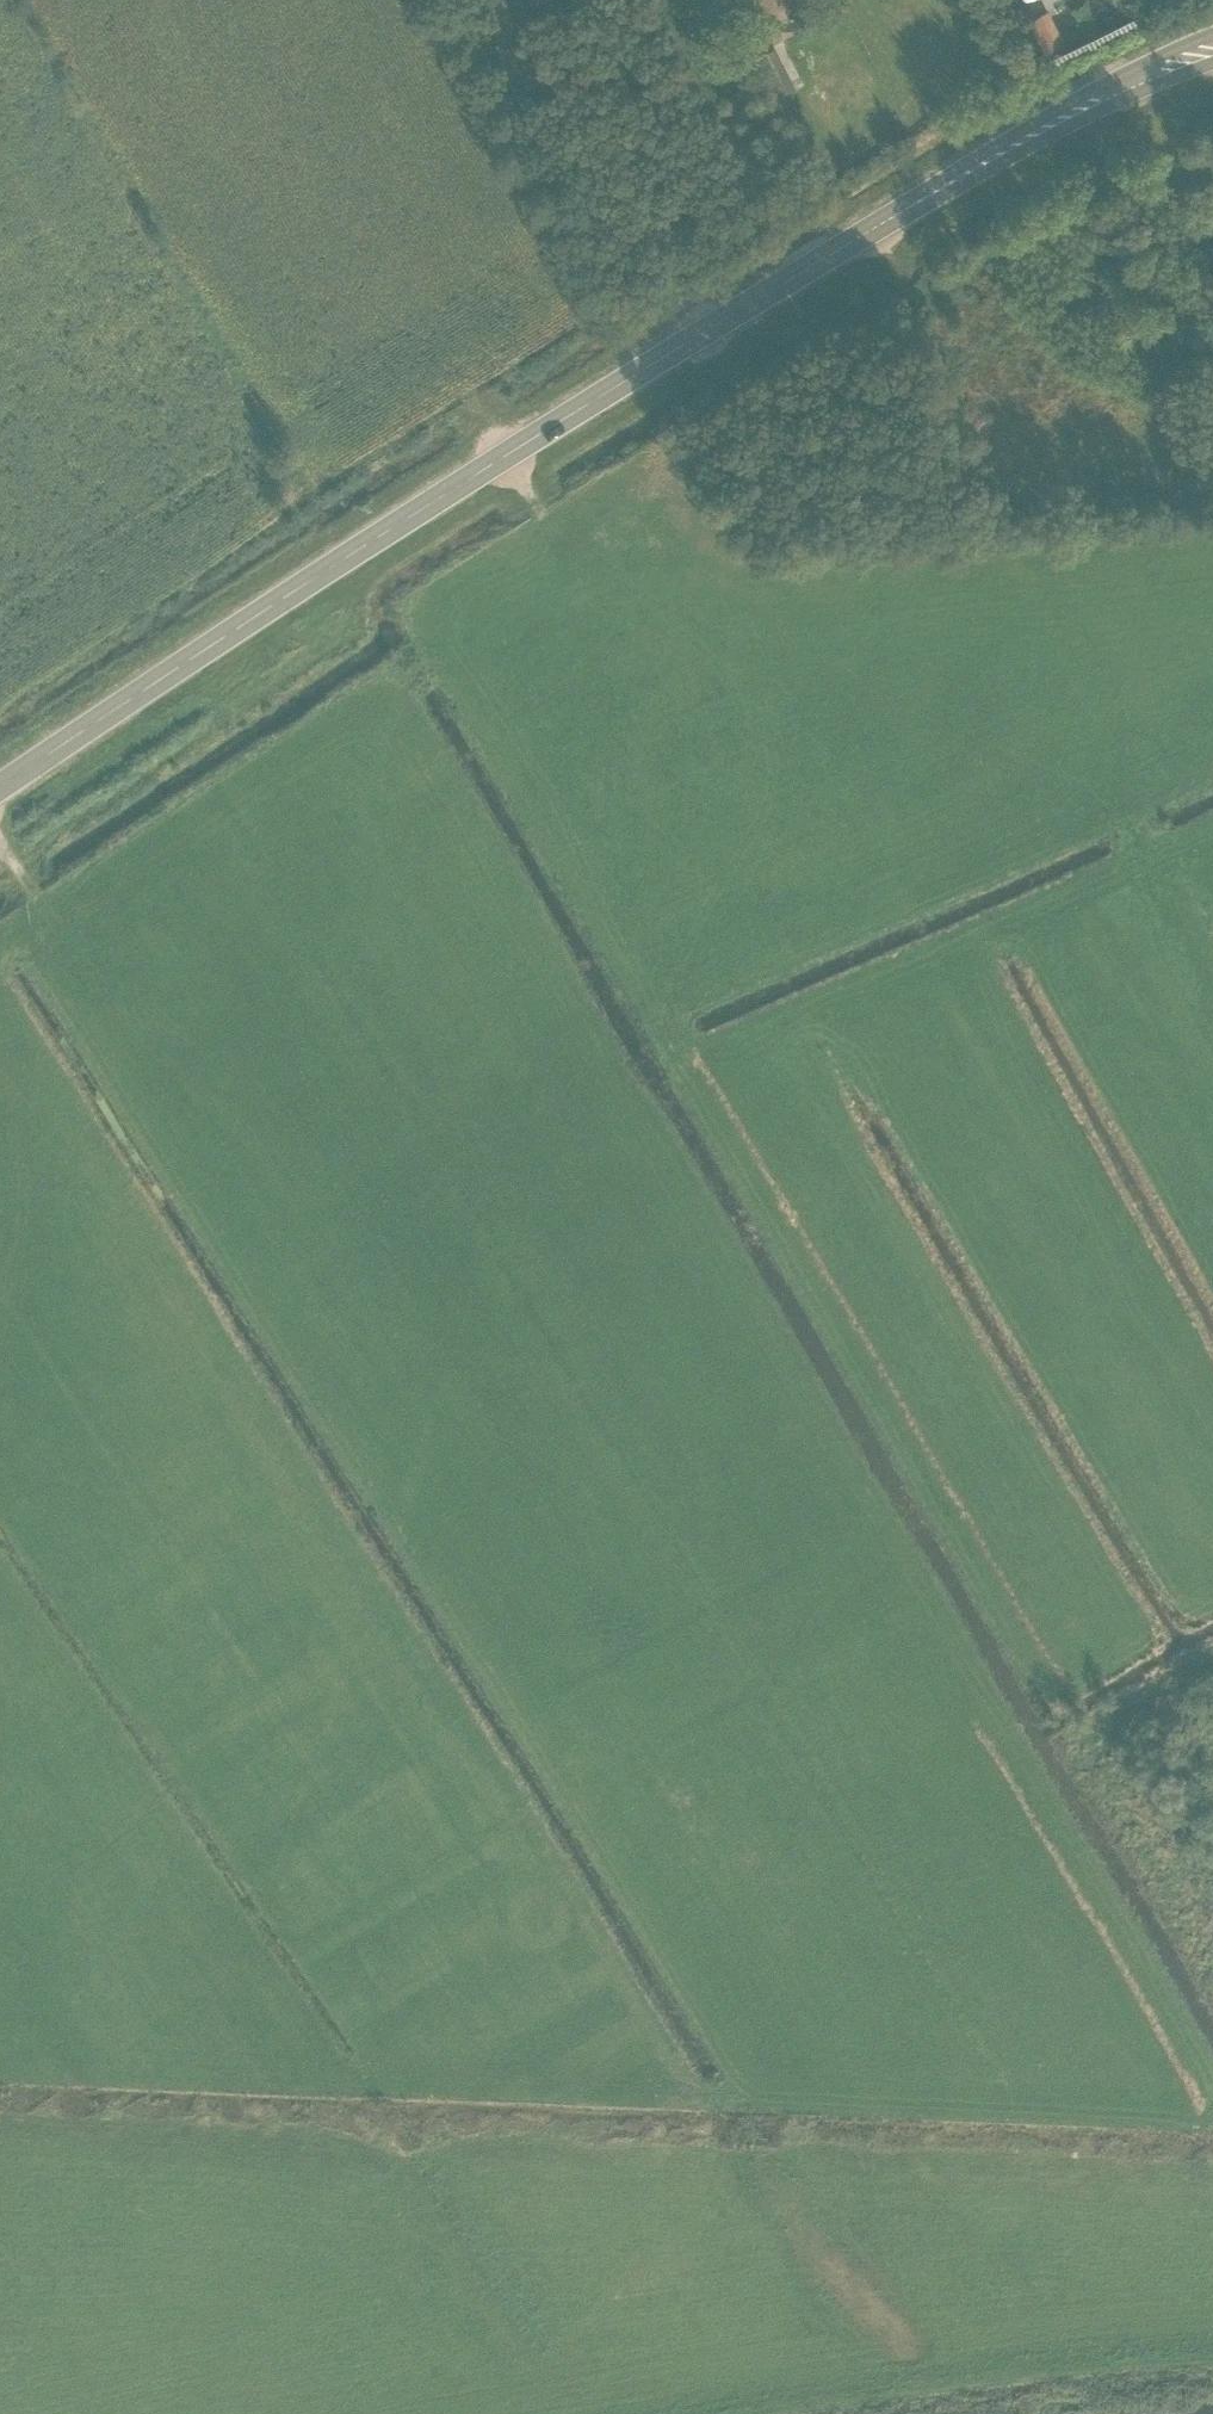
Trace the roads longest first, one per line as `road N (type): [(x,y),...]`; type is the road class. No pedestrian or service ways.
road 1 (primary): [(0,786),(350,554),(942,189)]
road 2 (primary): [(1212,32),(1028,126),(949,173),(942,189)]
road 3 (primary): [(942,189),(958,189),(1111,105),(1212,63)]

